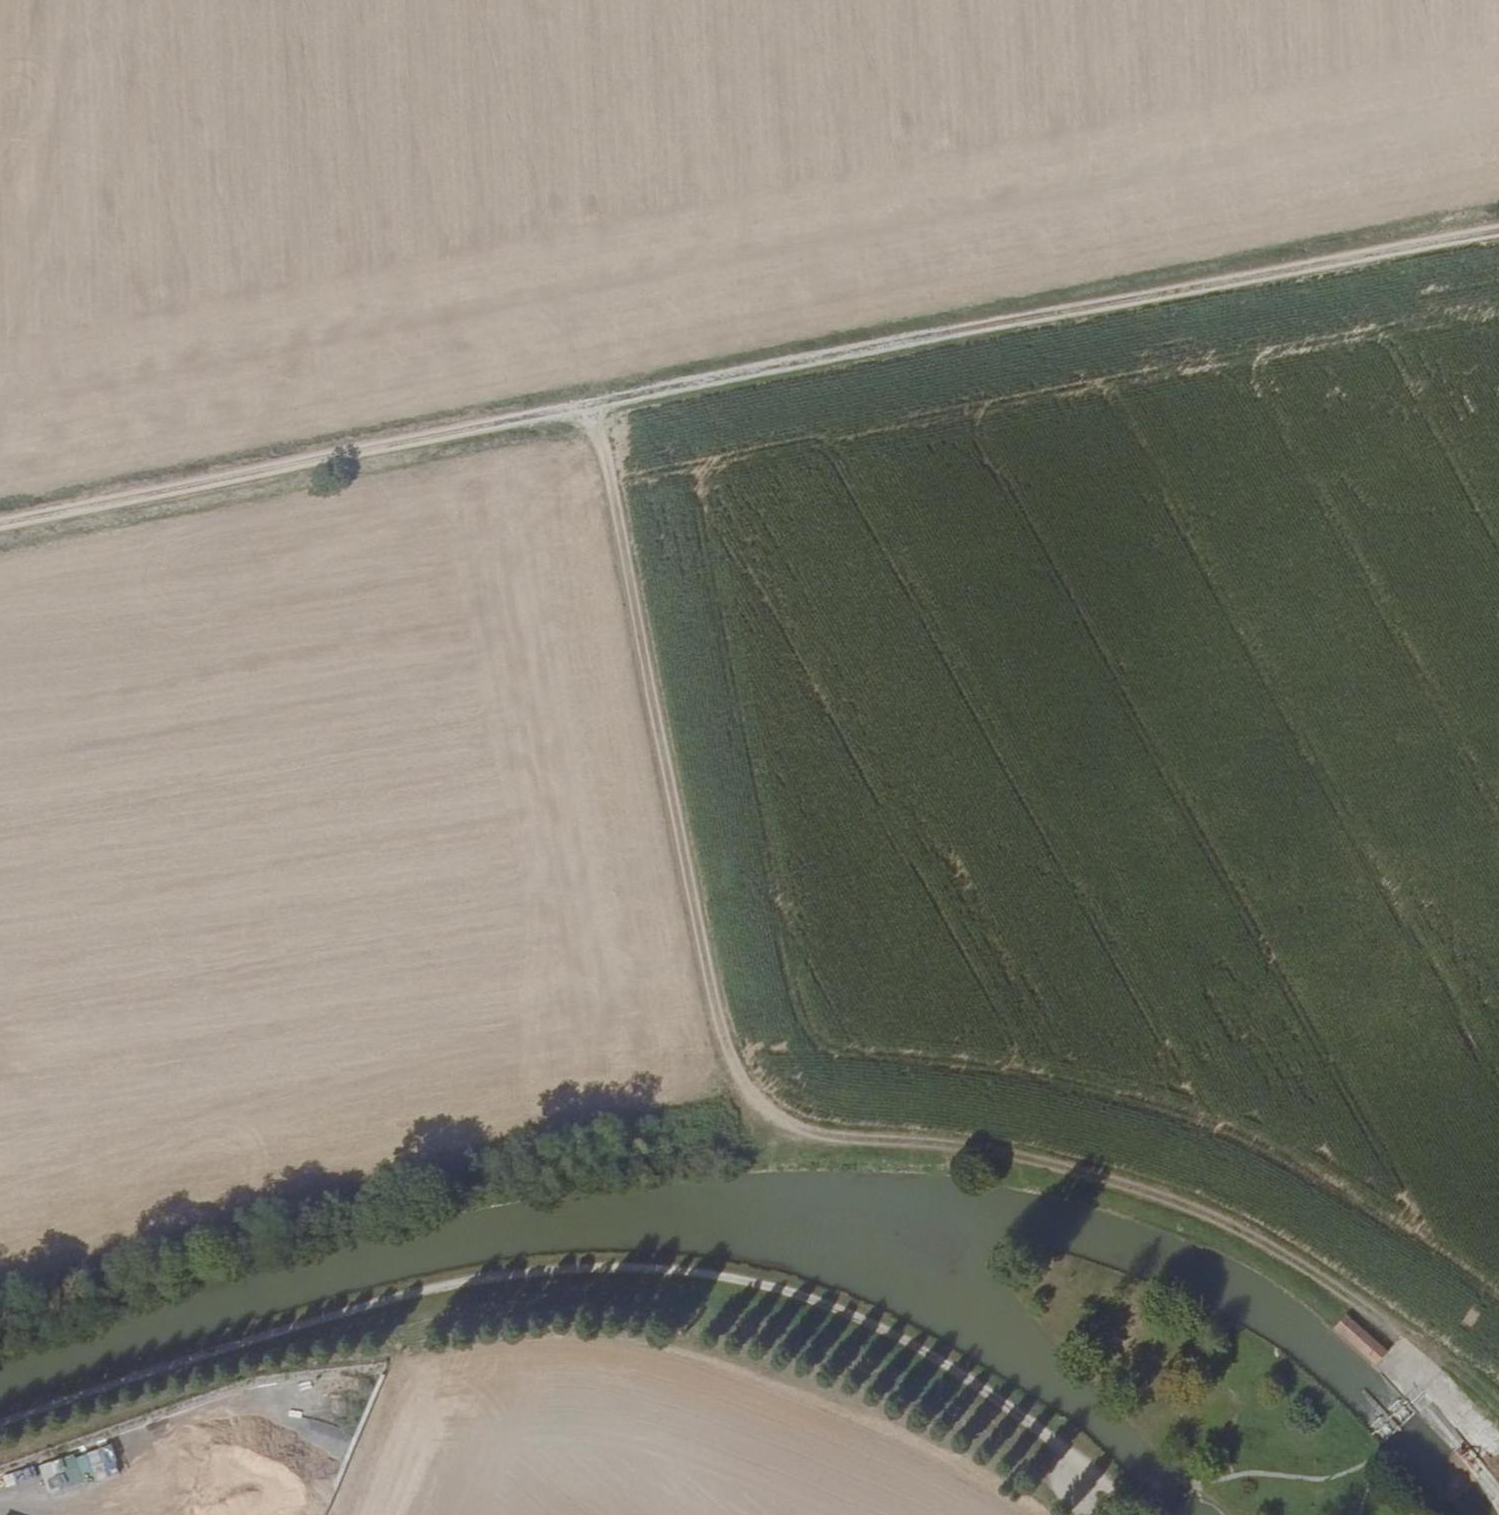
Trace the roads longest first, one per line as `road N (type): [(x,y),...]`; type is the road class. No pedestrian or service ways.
road 1 (track): [(1481,1432),(1364,1313),(1248,1232),(1120,1184),(956,1142),(817,1136),(751,1096),(730,1052),(624,400)]
road 2 (track): [(0,530),(572,417),(624,400),(780,377),(1498,238)]

